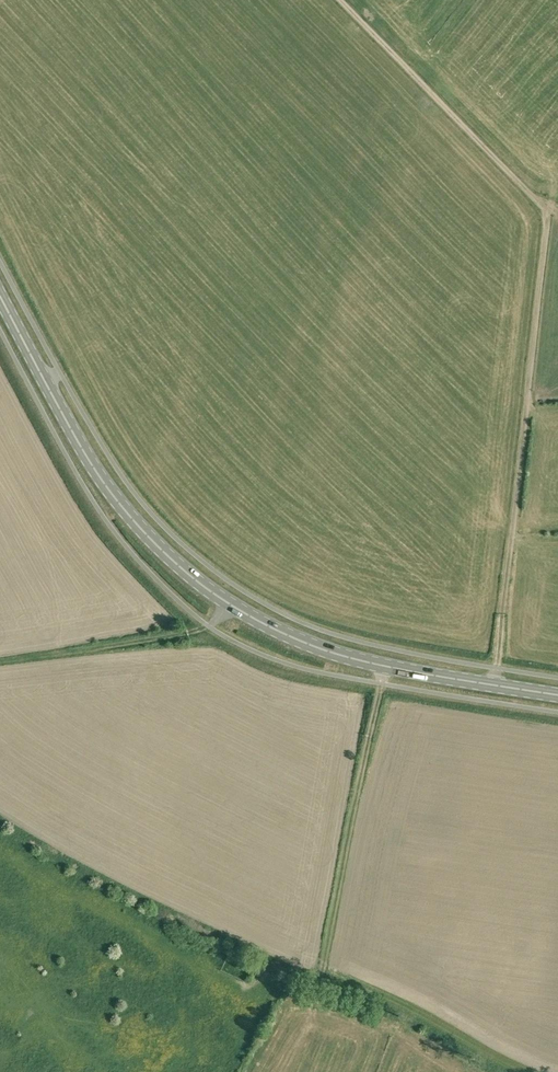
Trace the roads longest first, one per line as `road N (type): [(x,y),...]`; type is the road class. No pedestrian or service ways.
road 1 (track): [(493,686),(548,210),(342,0)]
road 2 (primary): [(557,696),(352,657),(301,639),(198,582),(111,492),(0,290)]
road 3 (track): [(326,970),(384,665)]

